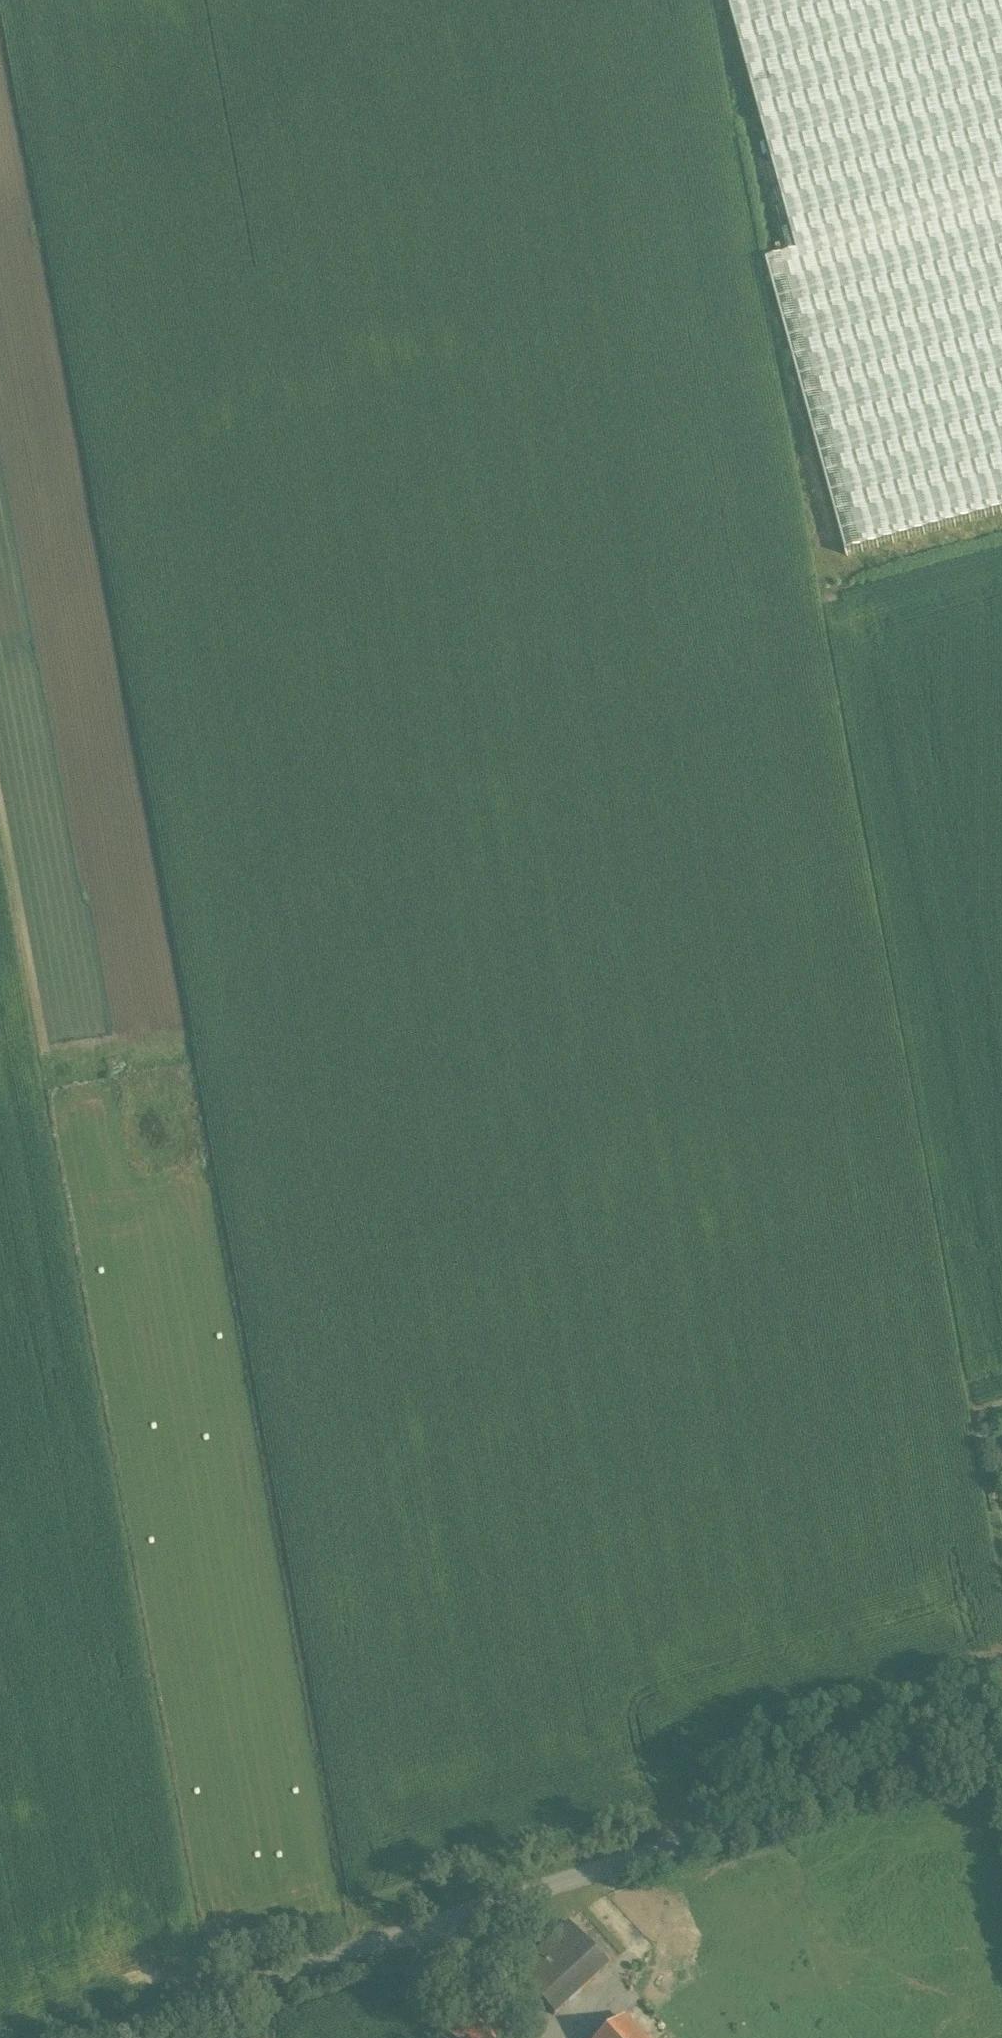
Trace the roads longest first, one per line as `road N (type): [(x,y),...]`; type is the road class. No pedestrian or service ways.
road 1 (unclassified): [(59,2037),(1001,1737)]

